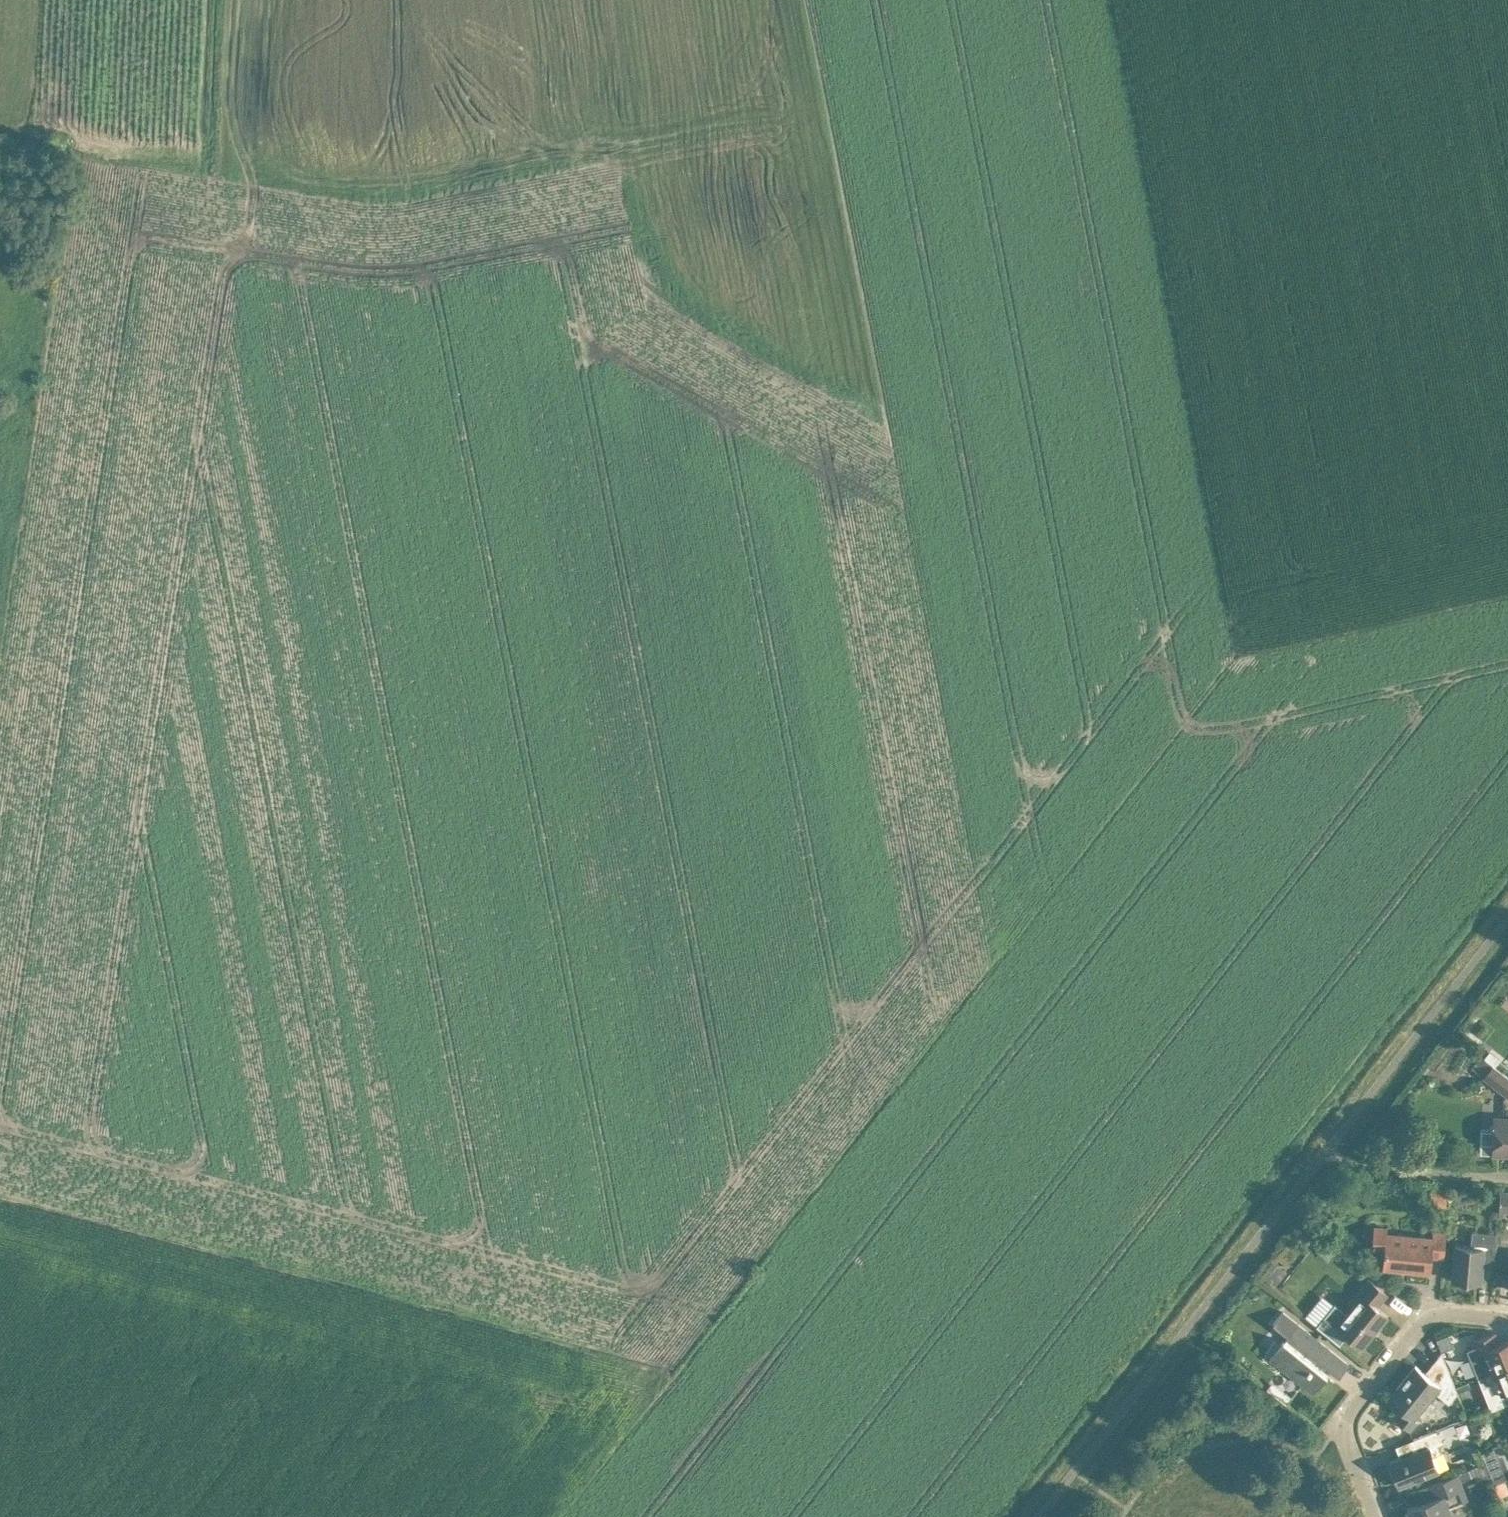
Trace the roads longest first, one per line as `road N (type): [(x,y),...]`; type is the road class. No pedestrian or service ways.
road 1 (residential): [(1374,1516),(1345,1441),(1353,1410),(1428,1318),(1507,1319)]

